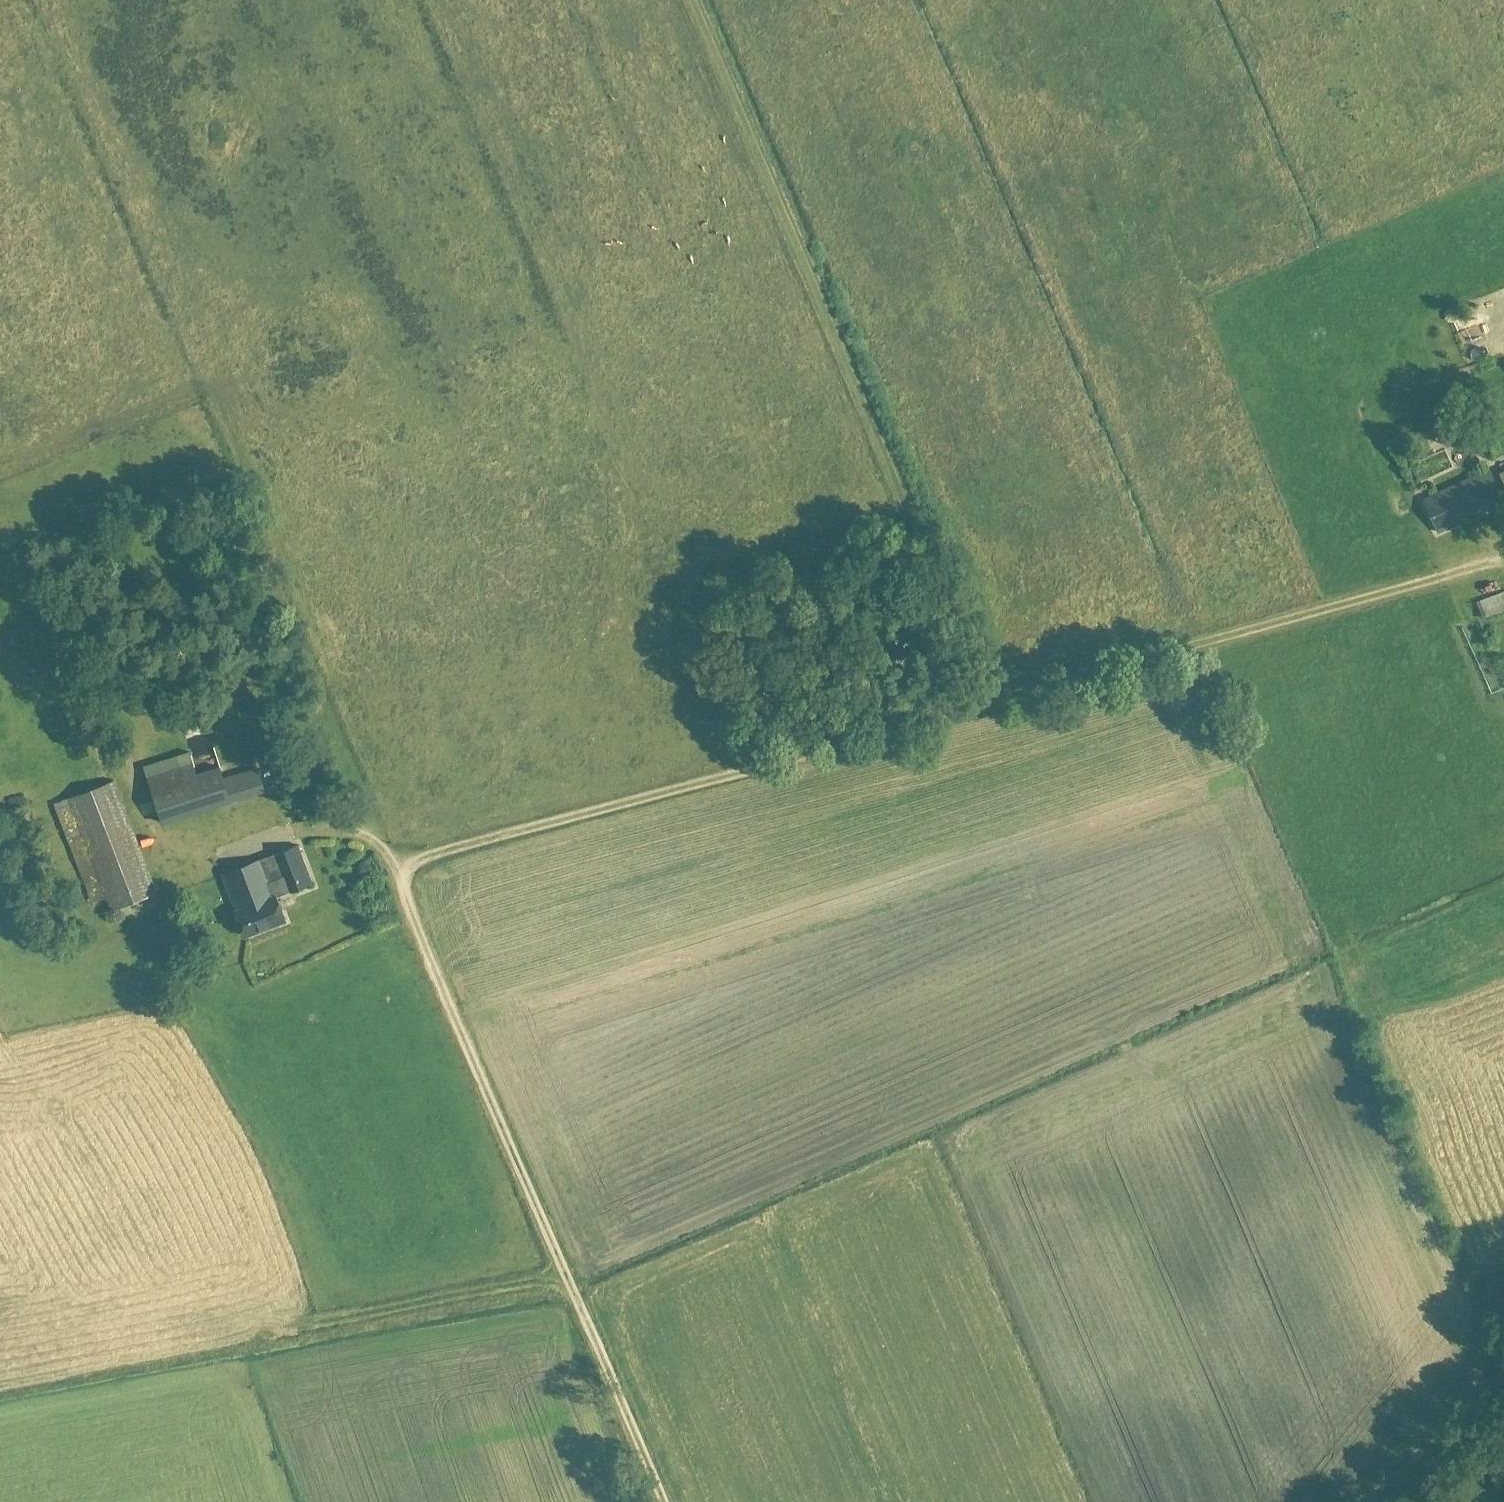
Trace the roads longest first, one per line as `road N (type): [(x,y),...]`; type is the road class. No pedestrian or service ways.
road 1 (track): [(690,0),(904,499),(923,568),(936,715)]
road 2 (track): [(664,1501),(394,867)]
road 3 (track): [(936,715),(1503,556)]
road 4 (track): [(394,867),(936,715)]
road 5 (track): [(394,867),(381,845),(361,834),(289,833)]

